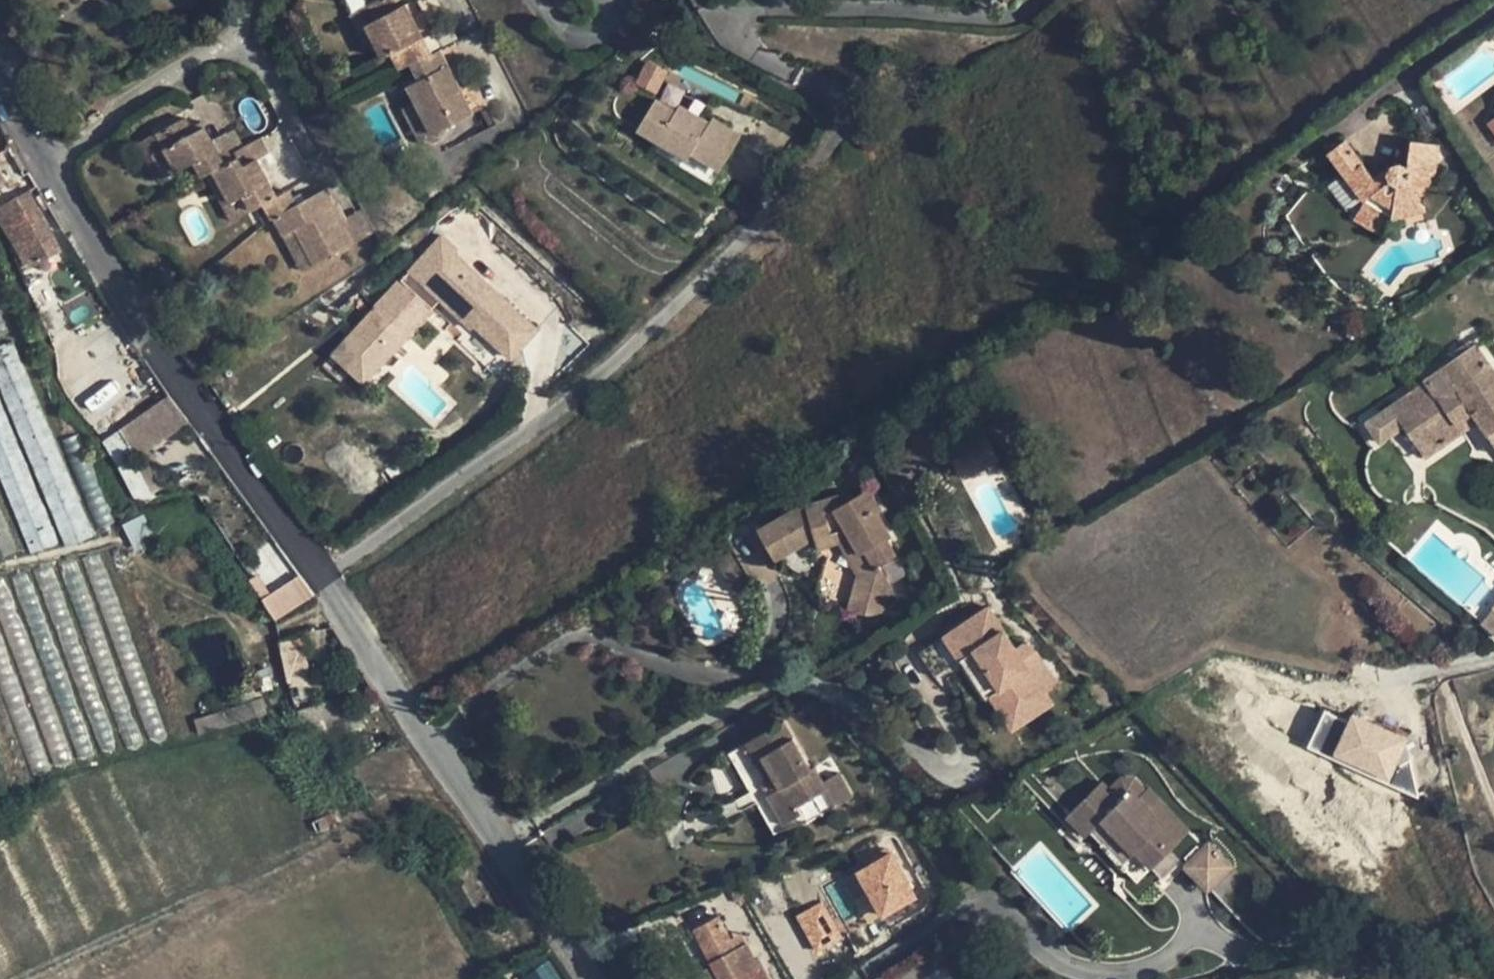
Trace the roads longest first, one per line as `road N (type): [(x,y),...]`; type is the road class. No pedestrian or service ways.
road 1 (residential): [(314,573),(544,423),(830,145),(840,111),(833,95),(732,37),(727,23),(735,13),(810,7),(1018,17),(1034,0)]
road 2 (residential): [(589,978),(314,573)]
road 3 (residential): [(314,573),(49,166)]
road 4 (residential): [(49,166),(122,101),(236,29),(242,0)]

